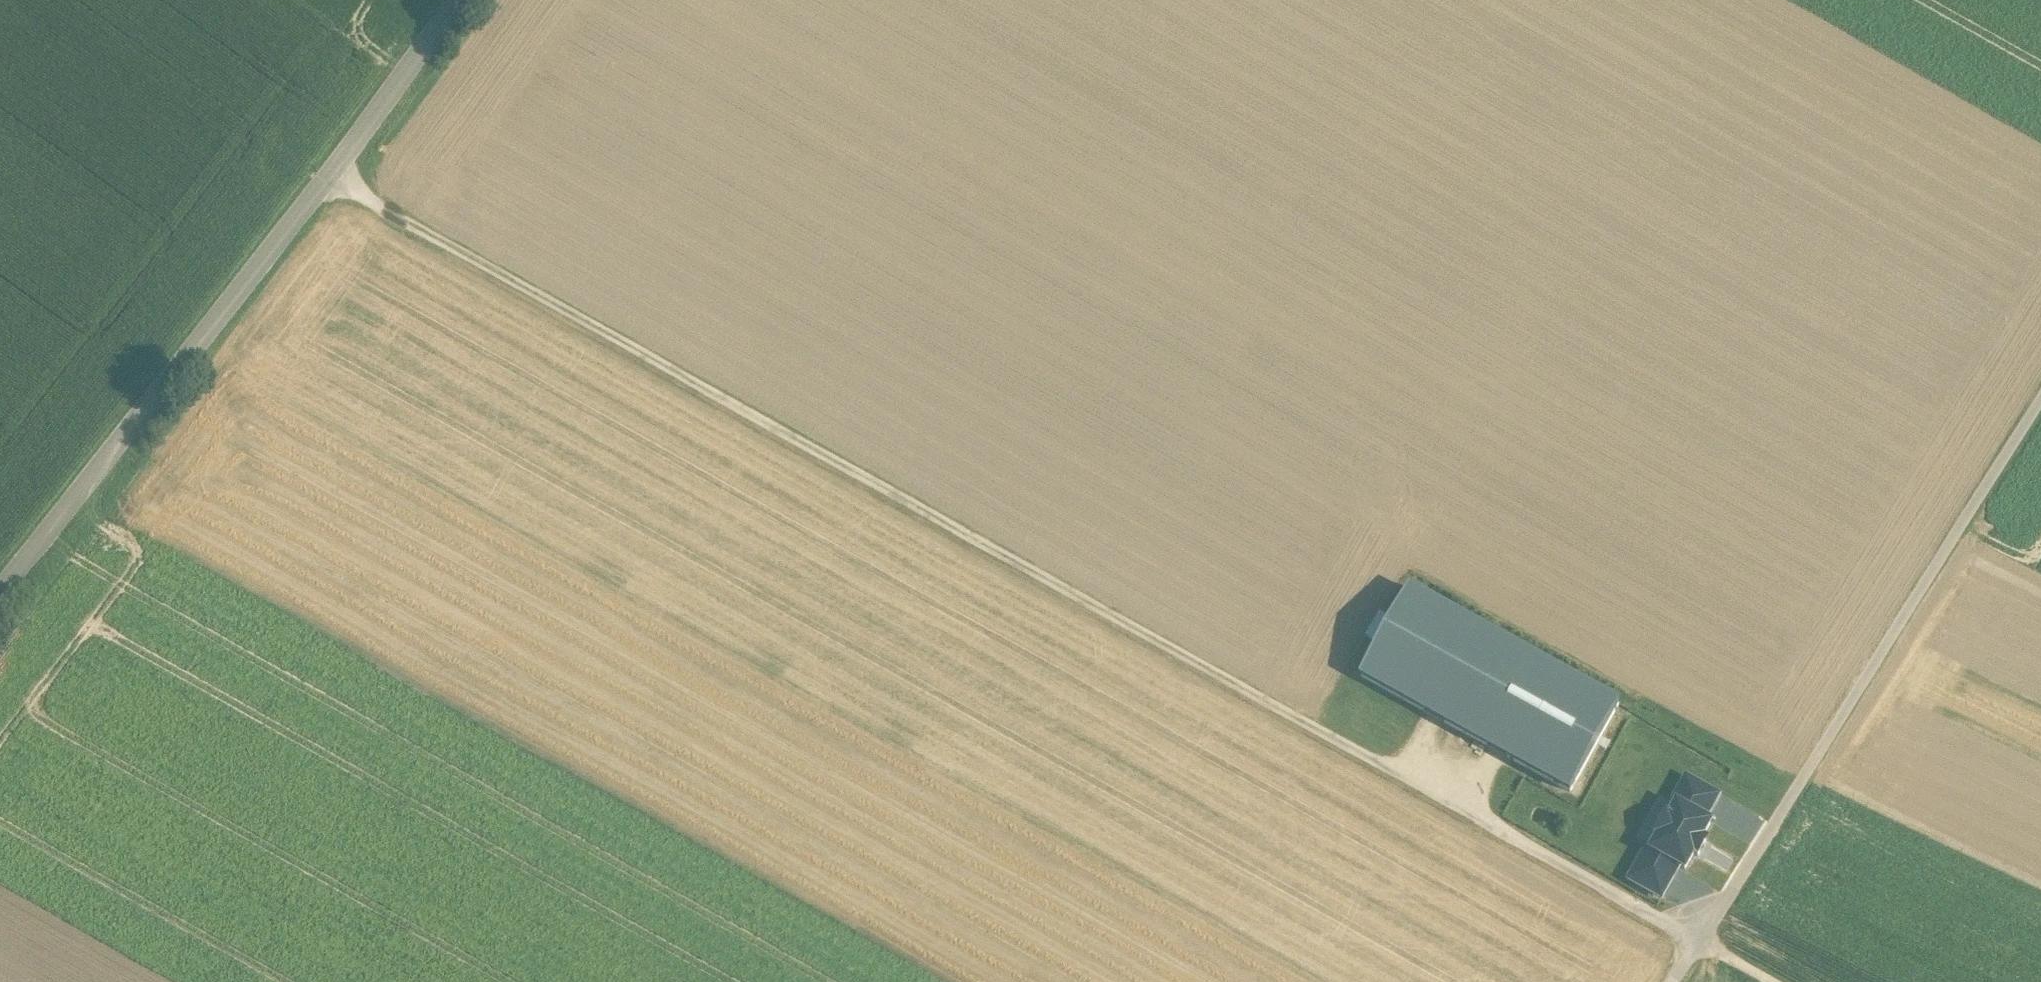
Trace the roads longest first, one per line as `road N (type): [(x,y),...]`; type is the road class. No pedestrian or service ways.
road 1 (track): [(331,175),(627,352),(1696,939)]
road 2 (unclassified): [(0,593),(458,0)]
road 3 (track): [(1696,939),(2040,399)]

